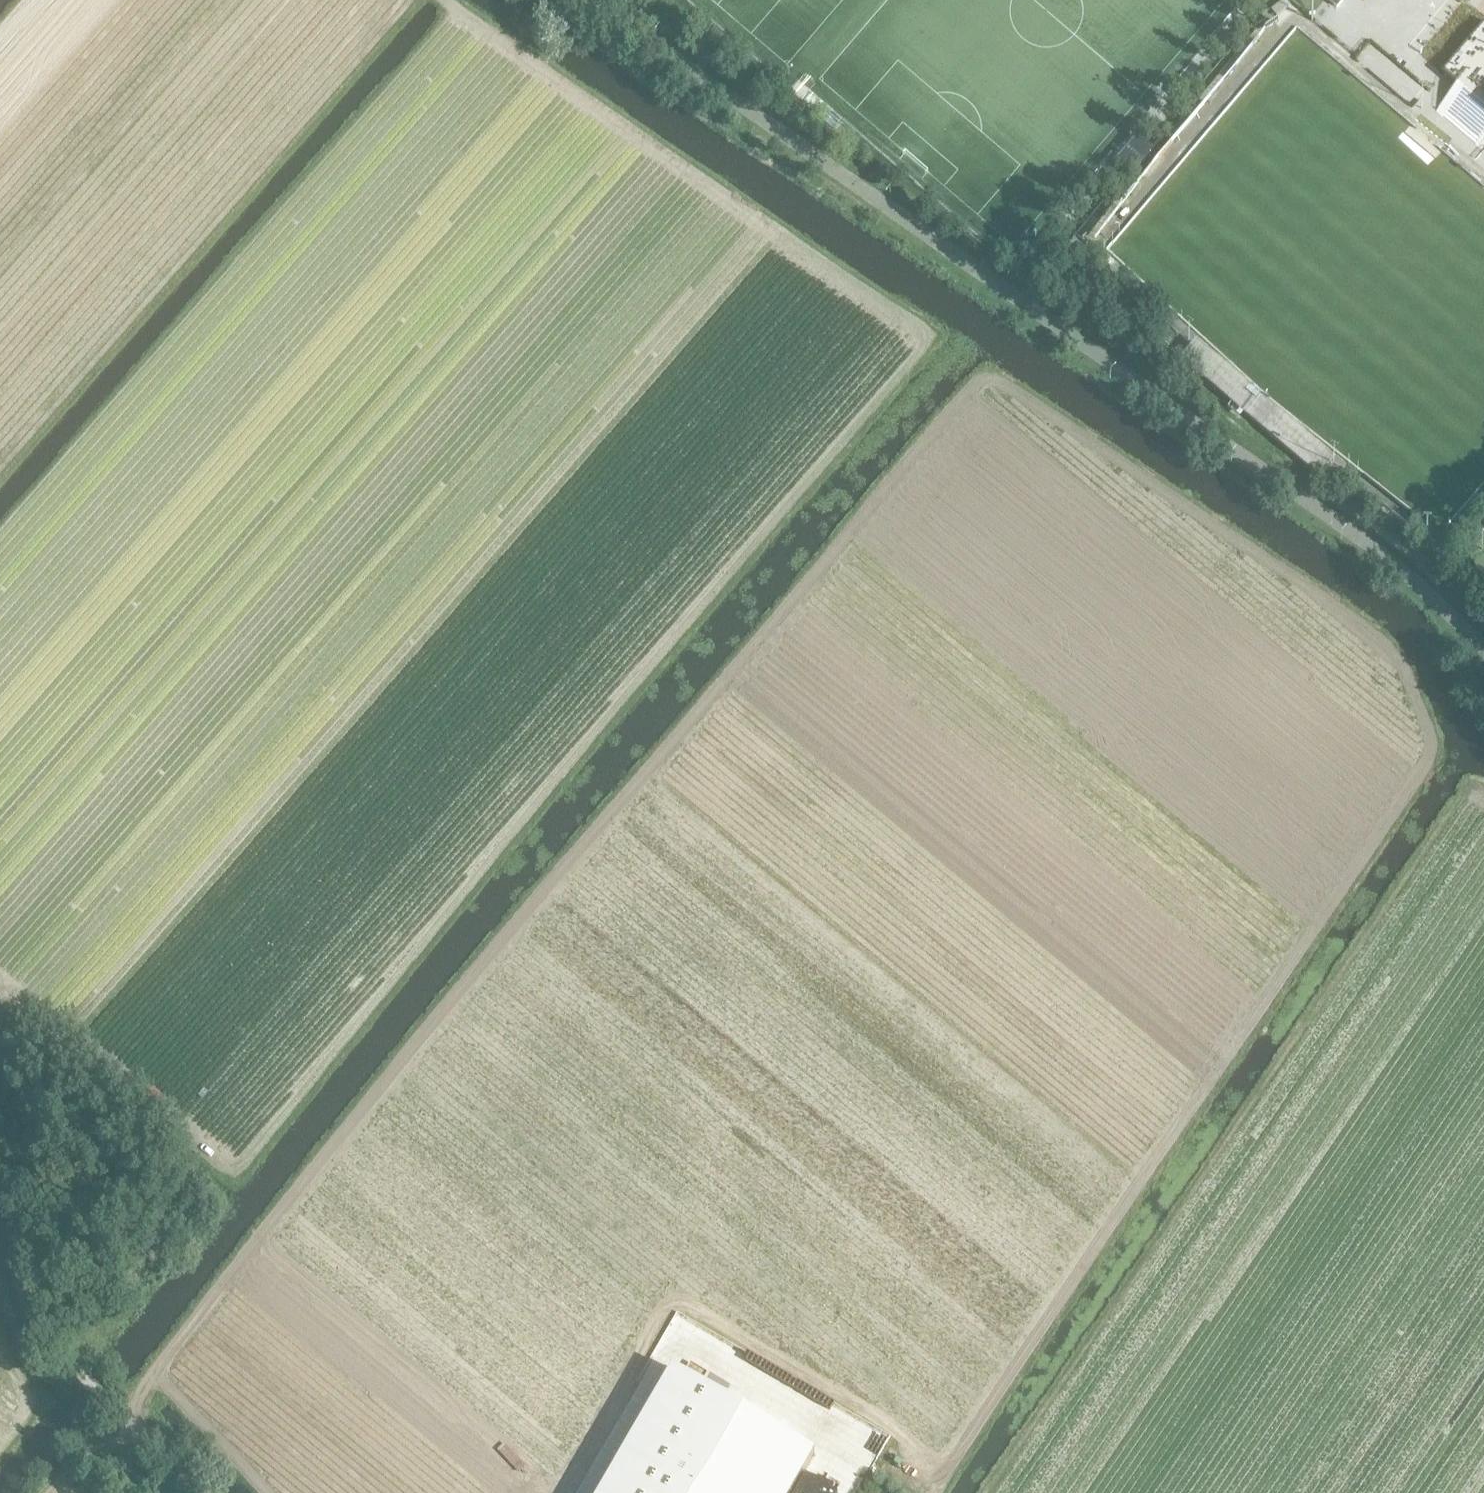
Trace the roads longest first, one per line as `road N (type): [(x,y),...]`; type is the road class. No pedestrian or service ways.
road 1 (track): [(60,1492),(128,1418),(168,1354),(378,1086),(929,439)]
road 2 (track): [(0,1082),(24,1171),(35,1302),(76,1367),(206,1492)]

